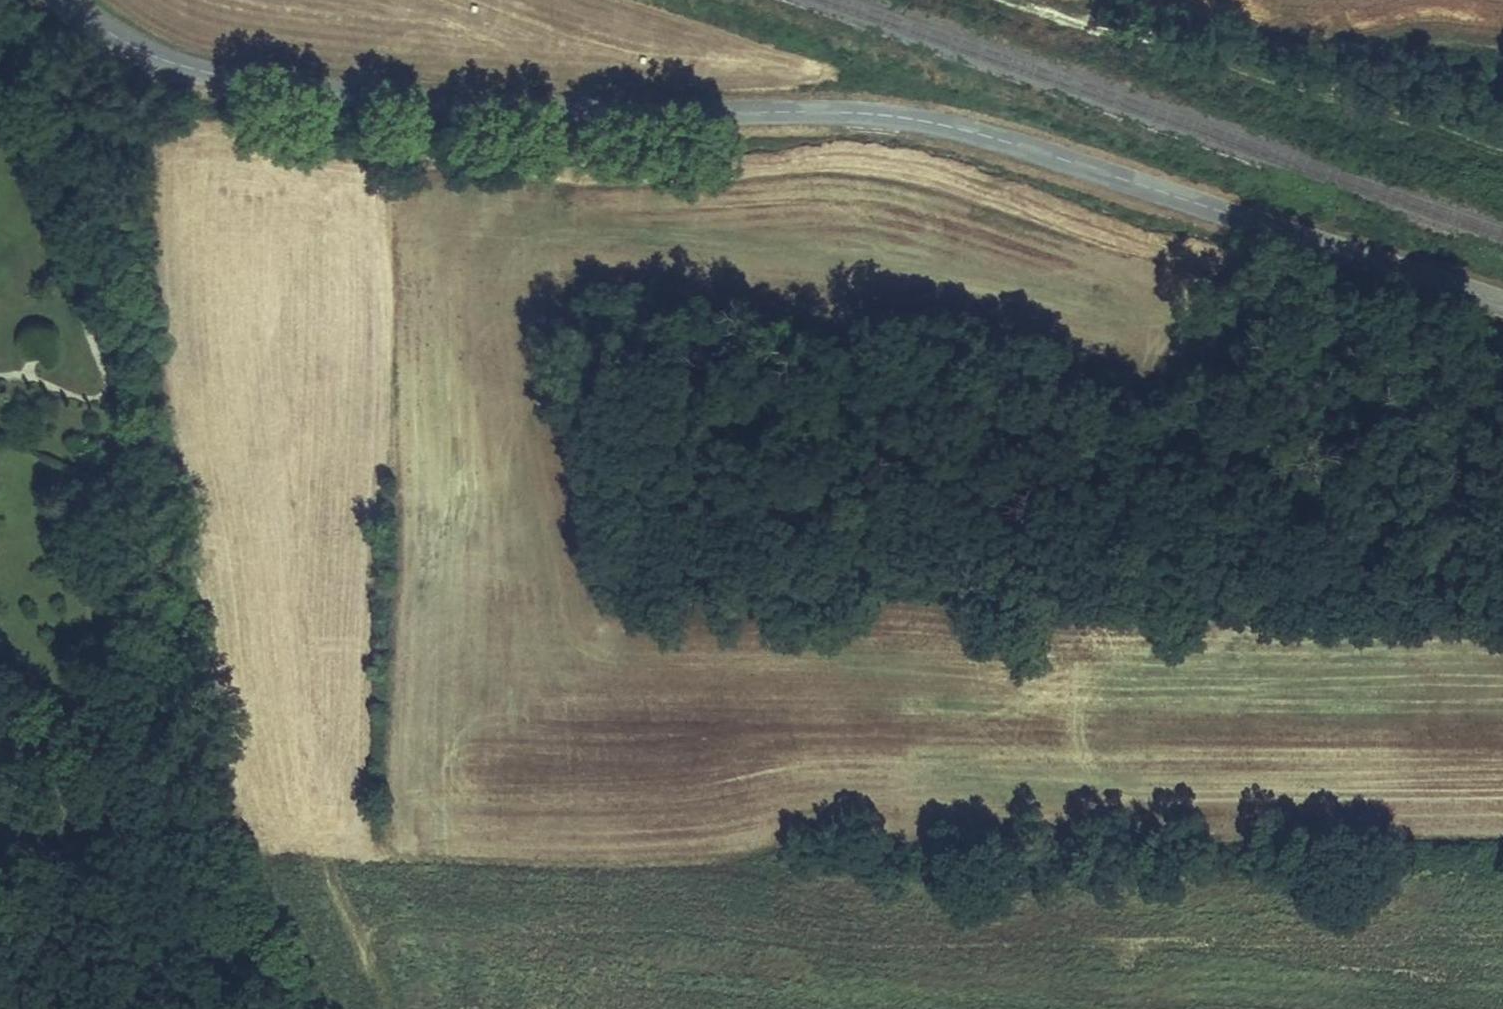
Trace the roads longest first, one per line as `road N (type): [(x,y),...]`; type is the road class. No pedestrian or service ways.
road 1 (tertiary): [(1502,306),(962,130),(826,112),(539,112),(271,86),(186,68),(64,0)]

